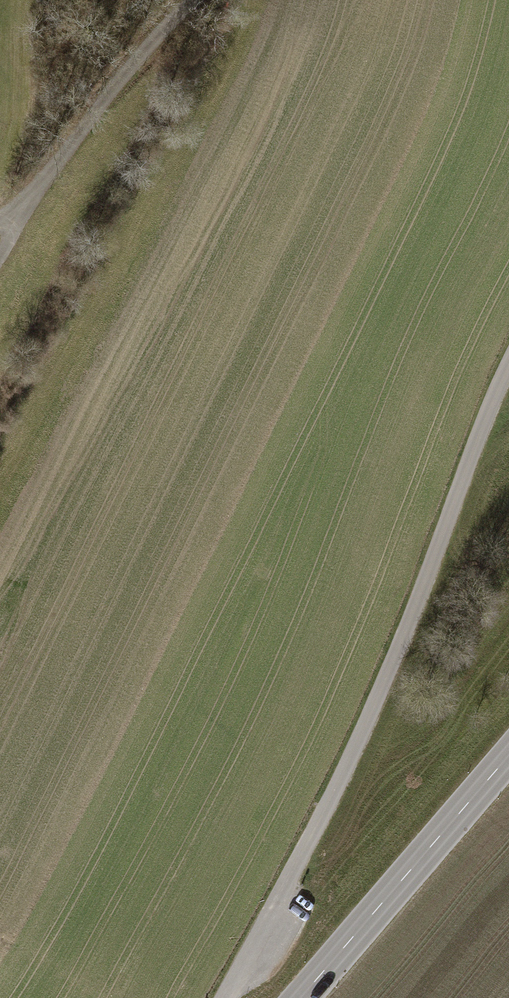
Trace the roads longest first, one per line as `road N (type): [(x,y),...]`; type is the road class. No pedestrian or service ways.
road 1 (unclassified): [(508,353),(364,718),(221,997)]
road 2 (tertiary): [(299,997),(508,752)]
road 3 (track): [(189,0),(84,126),(0,252)]

